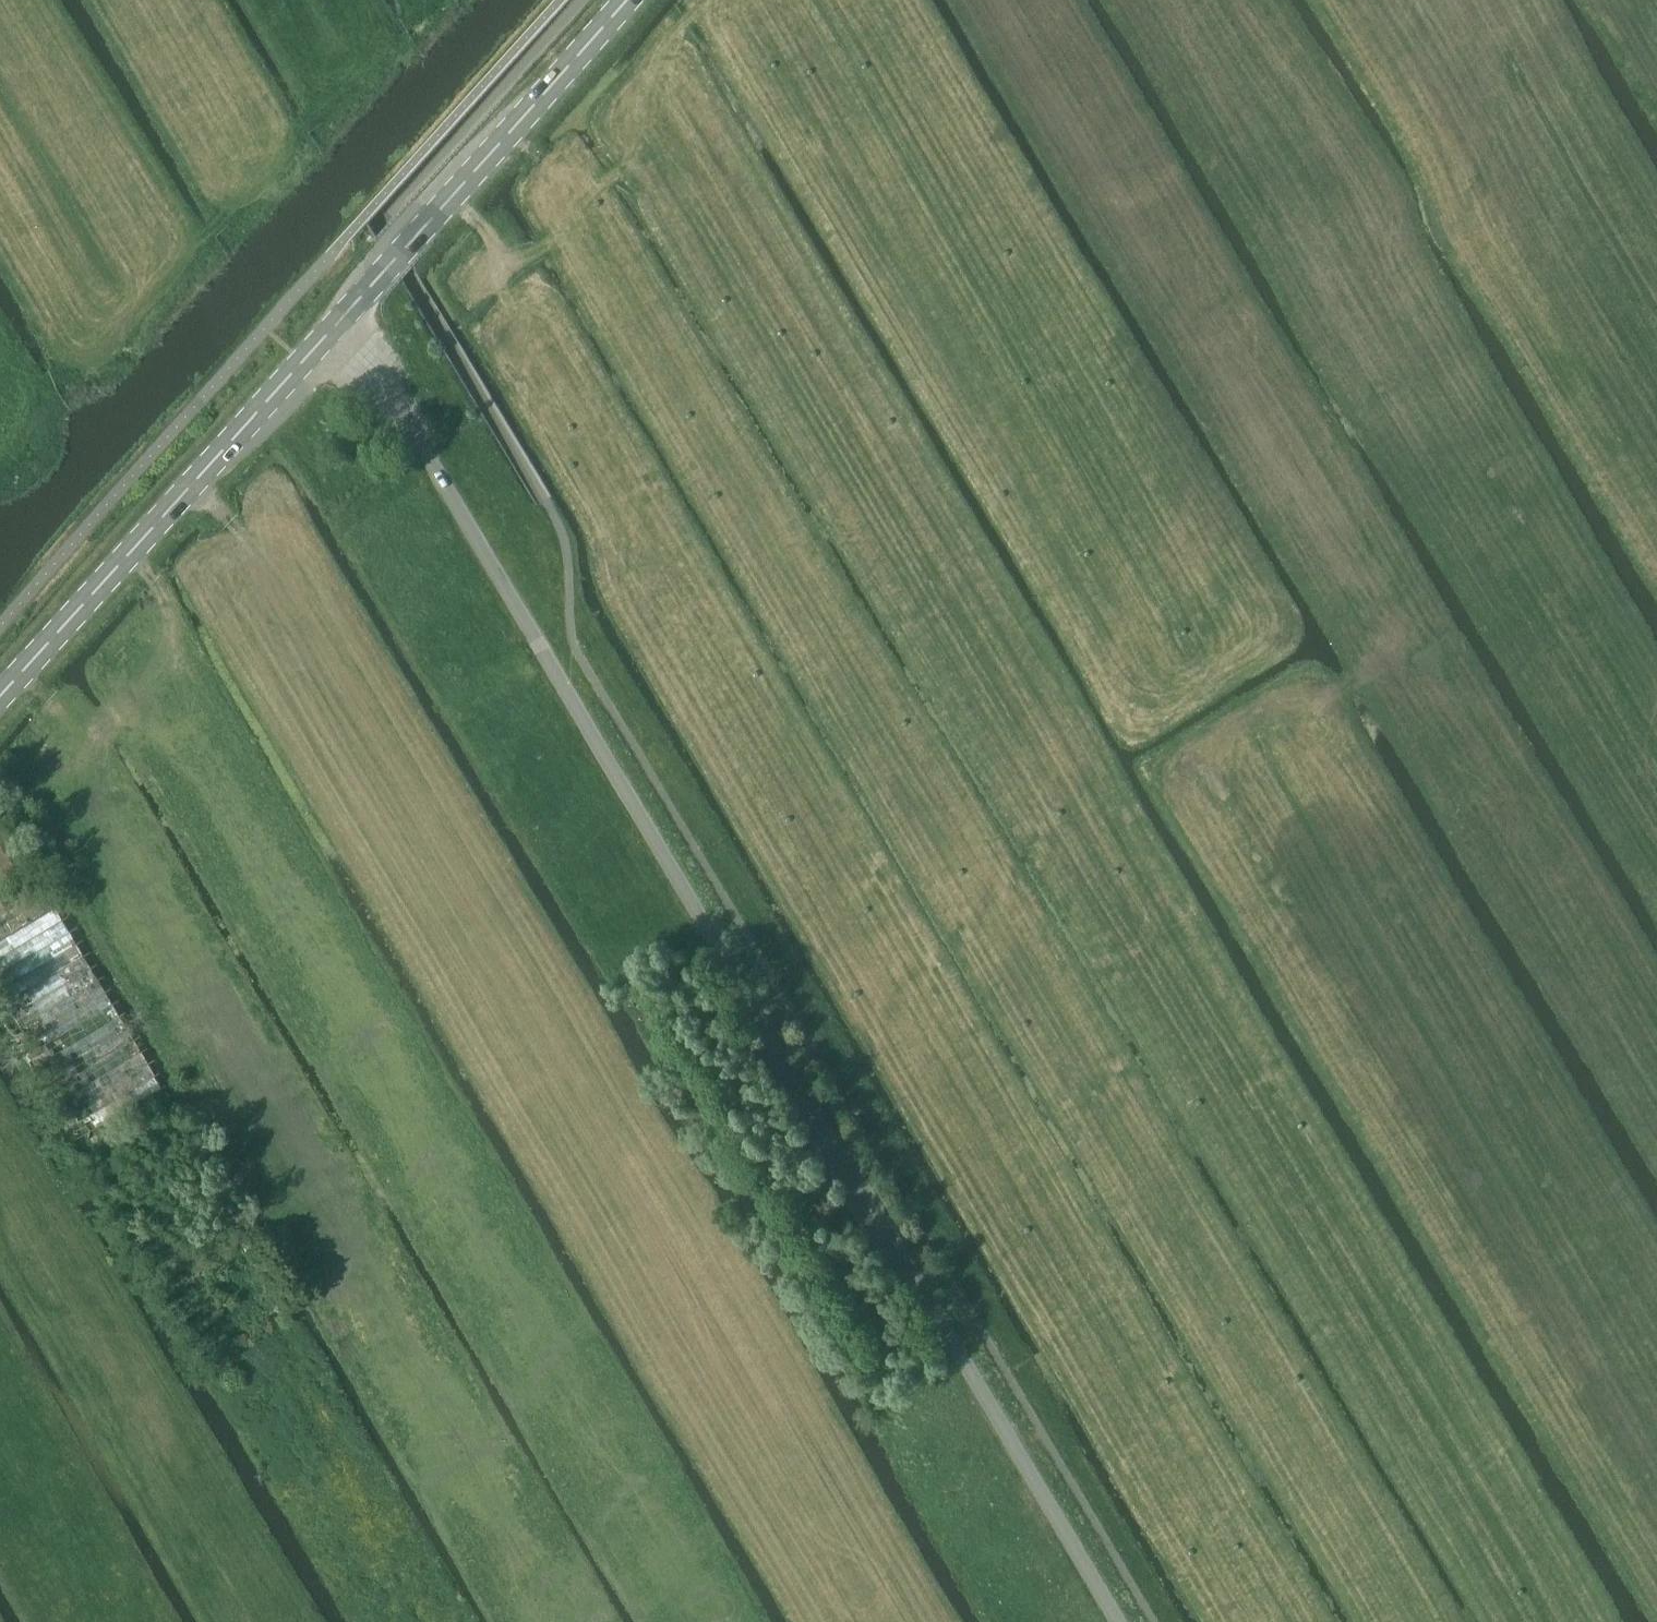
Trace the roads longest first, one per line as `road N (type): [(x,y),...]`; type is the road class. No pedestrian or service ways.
road 1 (primary): [(0,697),(626,0)]

